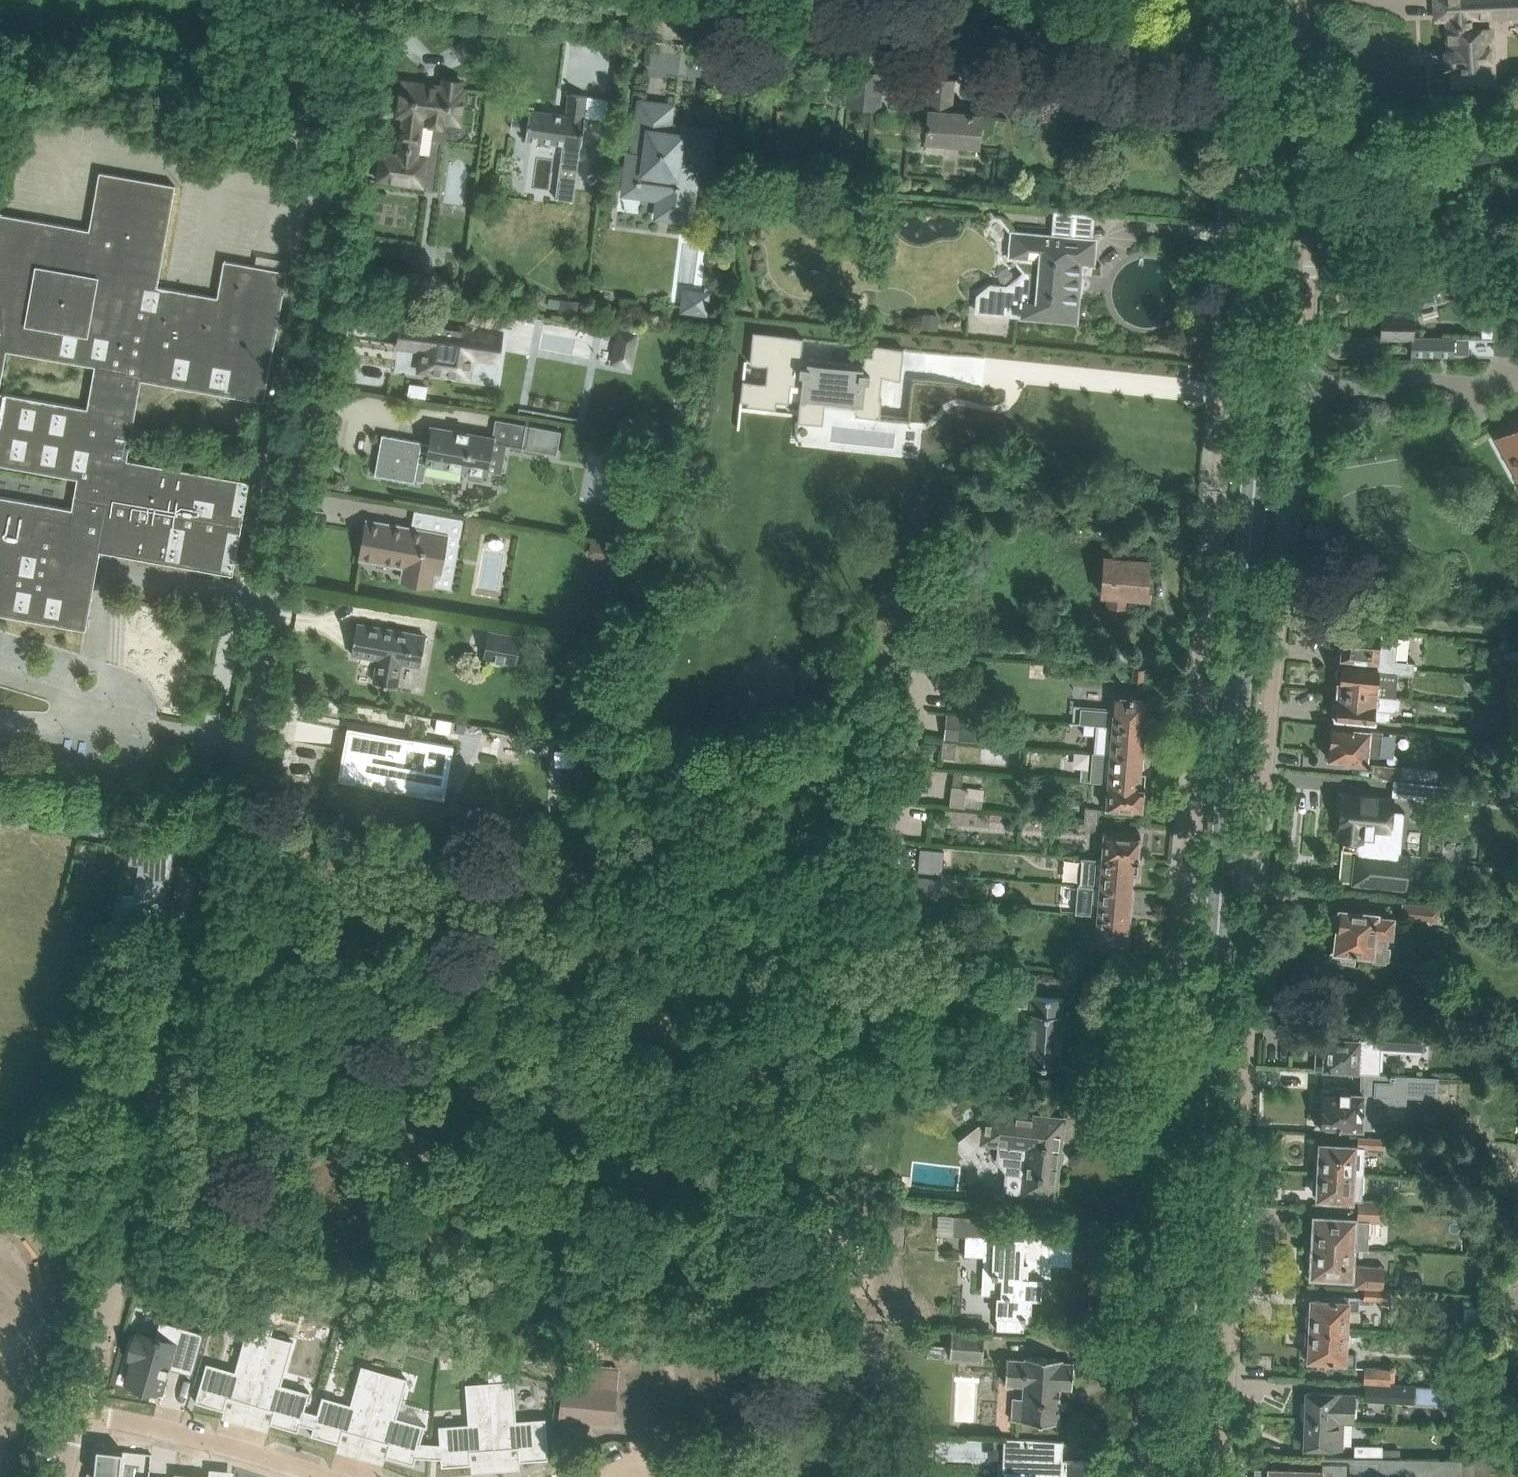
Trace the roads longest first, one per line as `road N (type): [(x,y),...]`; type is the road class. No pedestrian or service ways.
road 1 (unclassified): [(1226,1476),(1245,1037),(1310,260),(1301,0)]
road 2 (tertiary): [(1189,1476),(1209,1064),(1271,260),(1264,0)]
road 3 (unclassified): [(1227,53),(1232,240),(1153,1476)]
road 4 (unclassified): [(81,1412),(244,767),(343,189)]
road 5 (residential): [(1227,53),(566,0)]
road 6 (residential): [(81,1412),(184,1430),(334,1476)]

